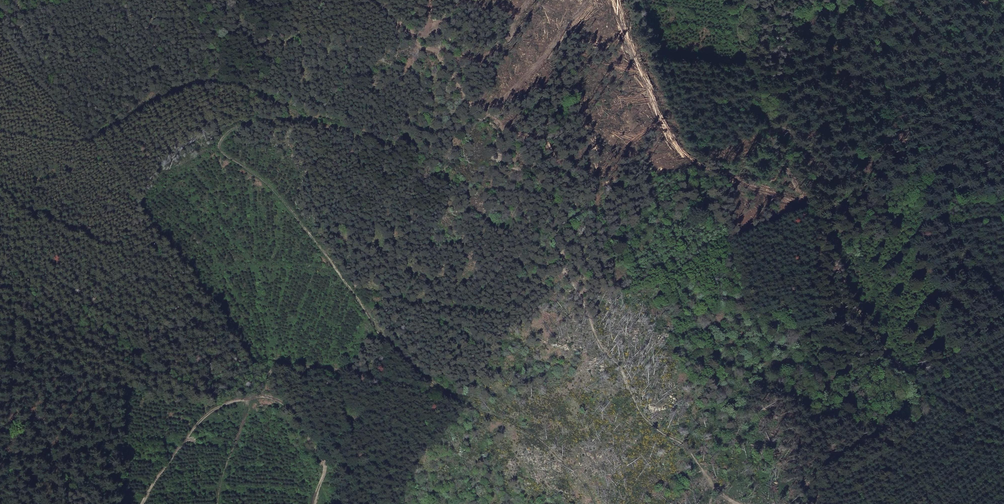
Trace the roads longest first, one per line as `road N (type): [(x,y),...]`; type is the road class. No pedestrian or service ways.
road 1 (track): [(308,503),(316,462),(262,397),(194,424),(140,503)]

